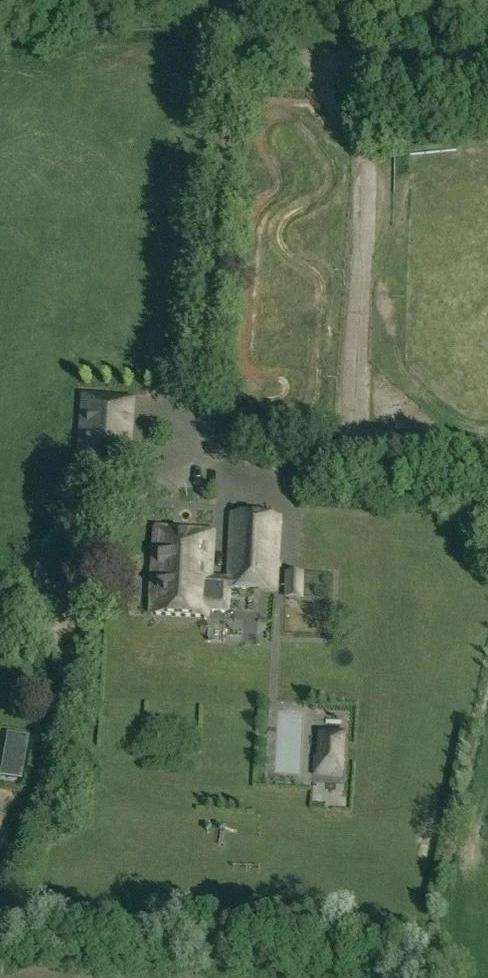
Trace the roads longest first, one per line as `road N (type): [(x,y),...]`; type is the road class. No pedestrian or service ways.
road 1 (track): [(70,633),(87,542),(102,519),(202,458),(234,0)]
road 2 (track): [(70,633),(45,755),(0,876)]

